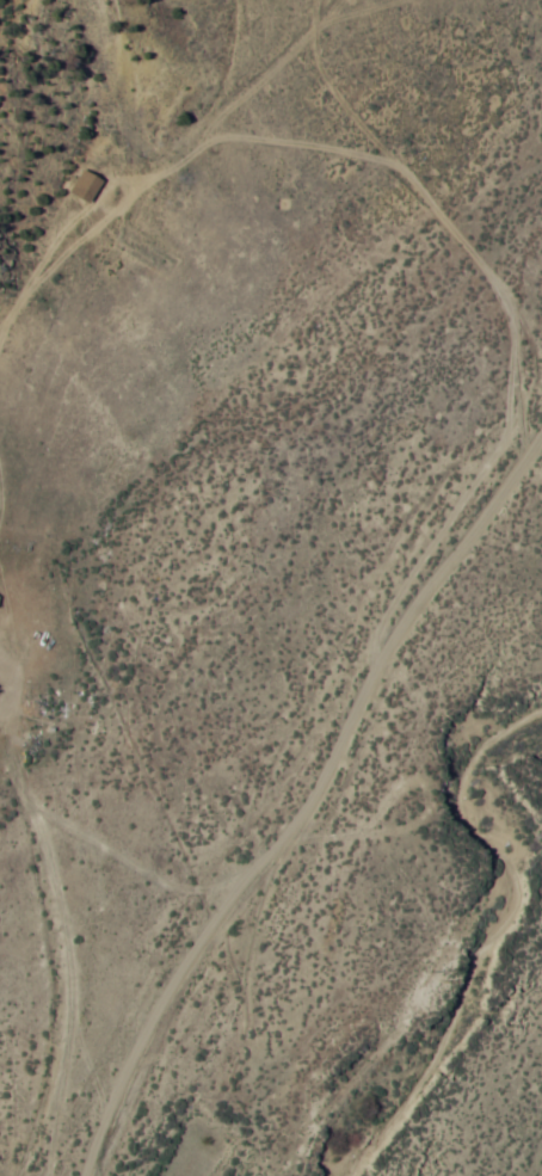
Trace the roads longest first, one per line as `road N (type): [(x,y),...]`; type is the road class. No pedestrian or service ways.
road 1 (residential): [(94,1175),(296,743),(541,395)]

